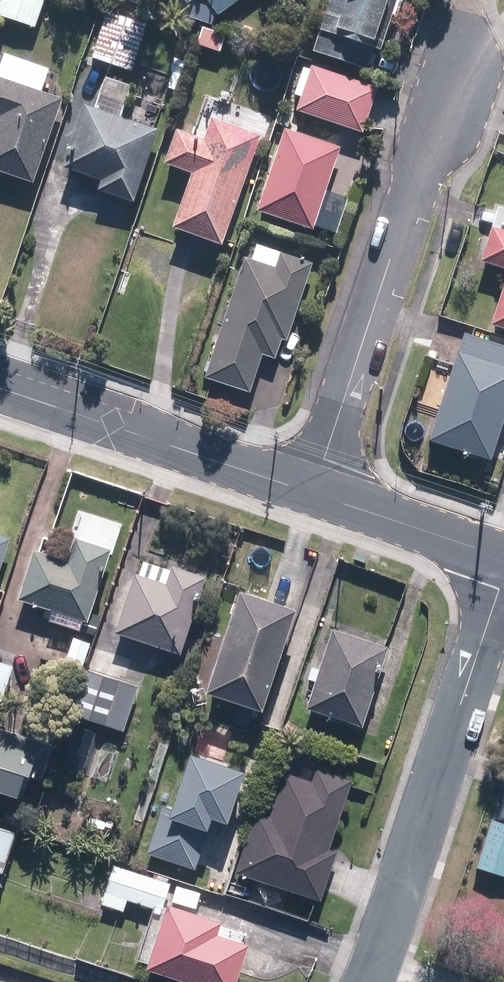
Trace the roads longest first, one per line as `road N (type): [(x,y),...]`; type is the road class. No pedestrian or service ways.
road 1 (residential): [(459,59),(314,493)]
road 2 (residential): [(366,981),(503,575)]
road 3 (tertiary): [(314,493),(0,389)]
road 4 (tertiary): [(503,558),(314,493)]

